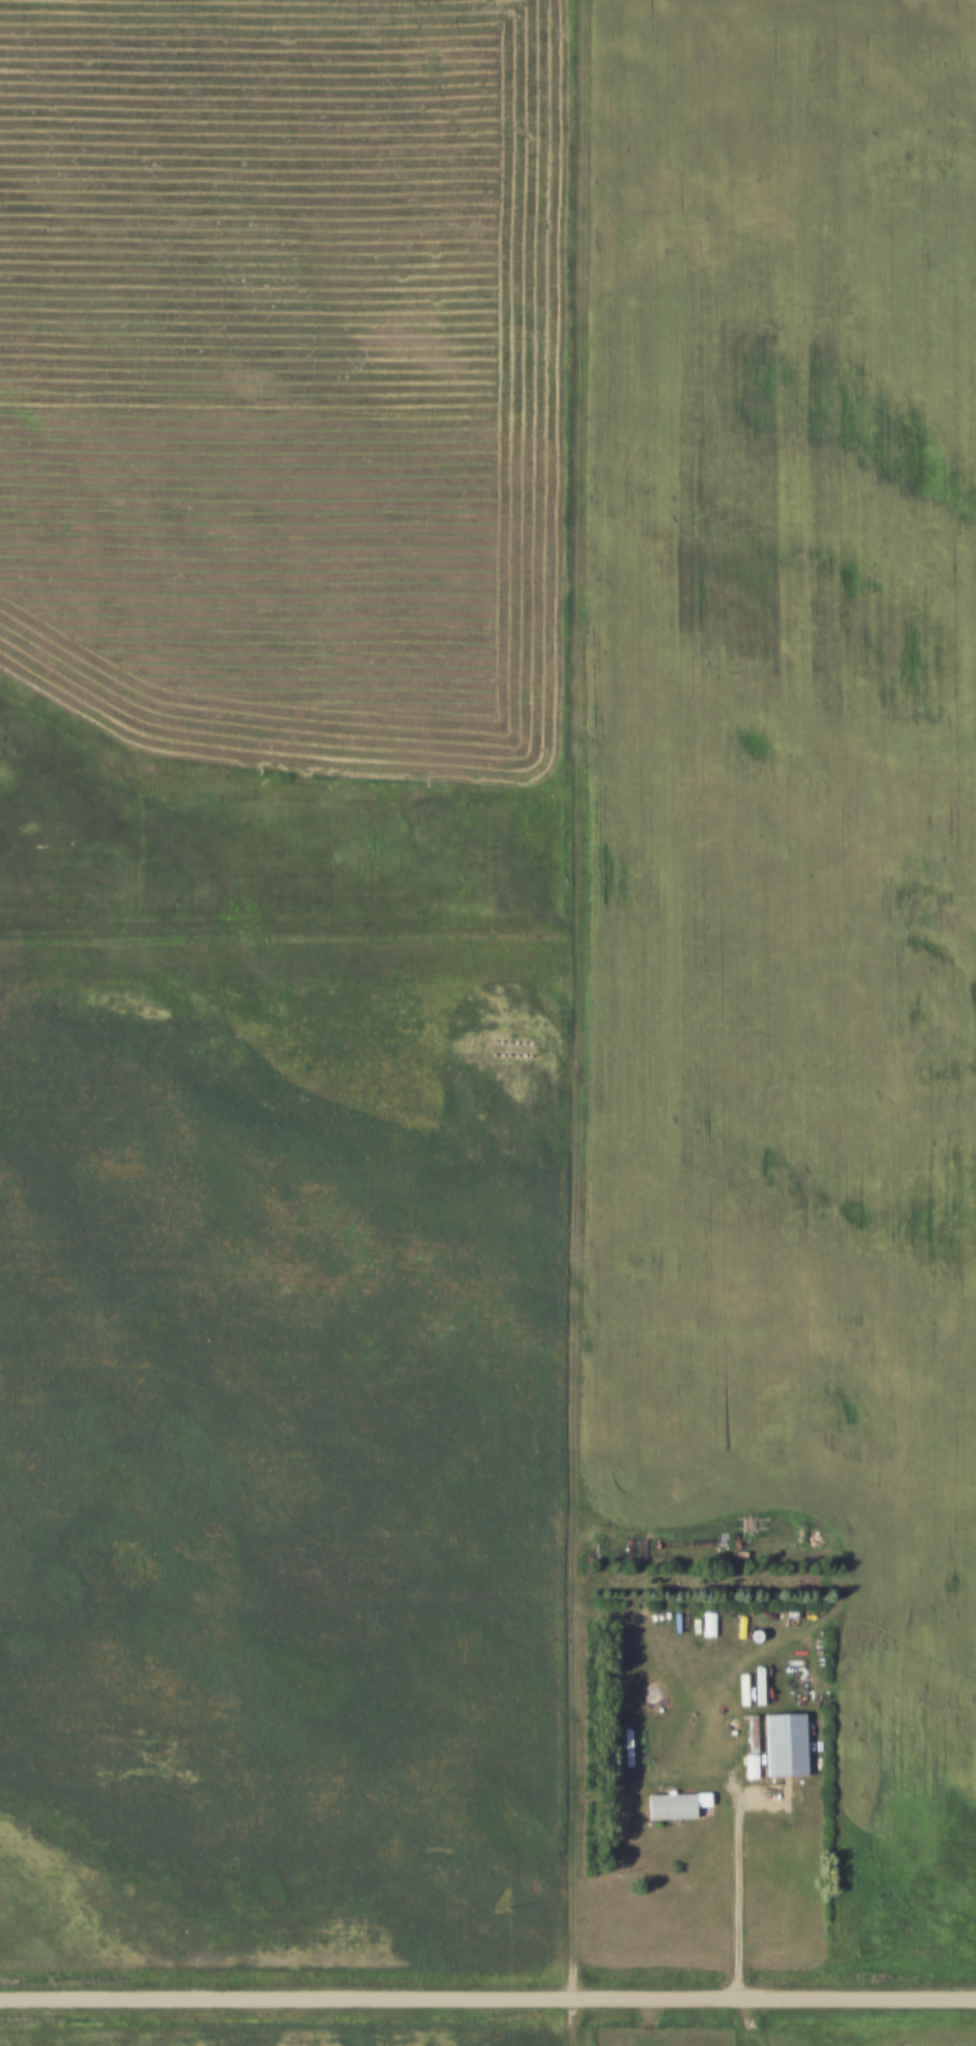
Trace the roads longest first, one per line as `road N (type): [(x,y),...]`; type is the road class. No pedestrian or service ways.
road 1 (track): [(580,0),(583,754),(569,930),(575,2045)]
road 2 (residential): [(975,1995),(0,1996)]
road 3 (track): [(0,935),(569,930)]

